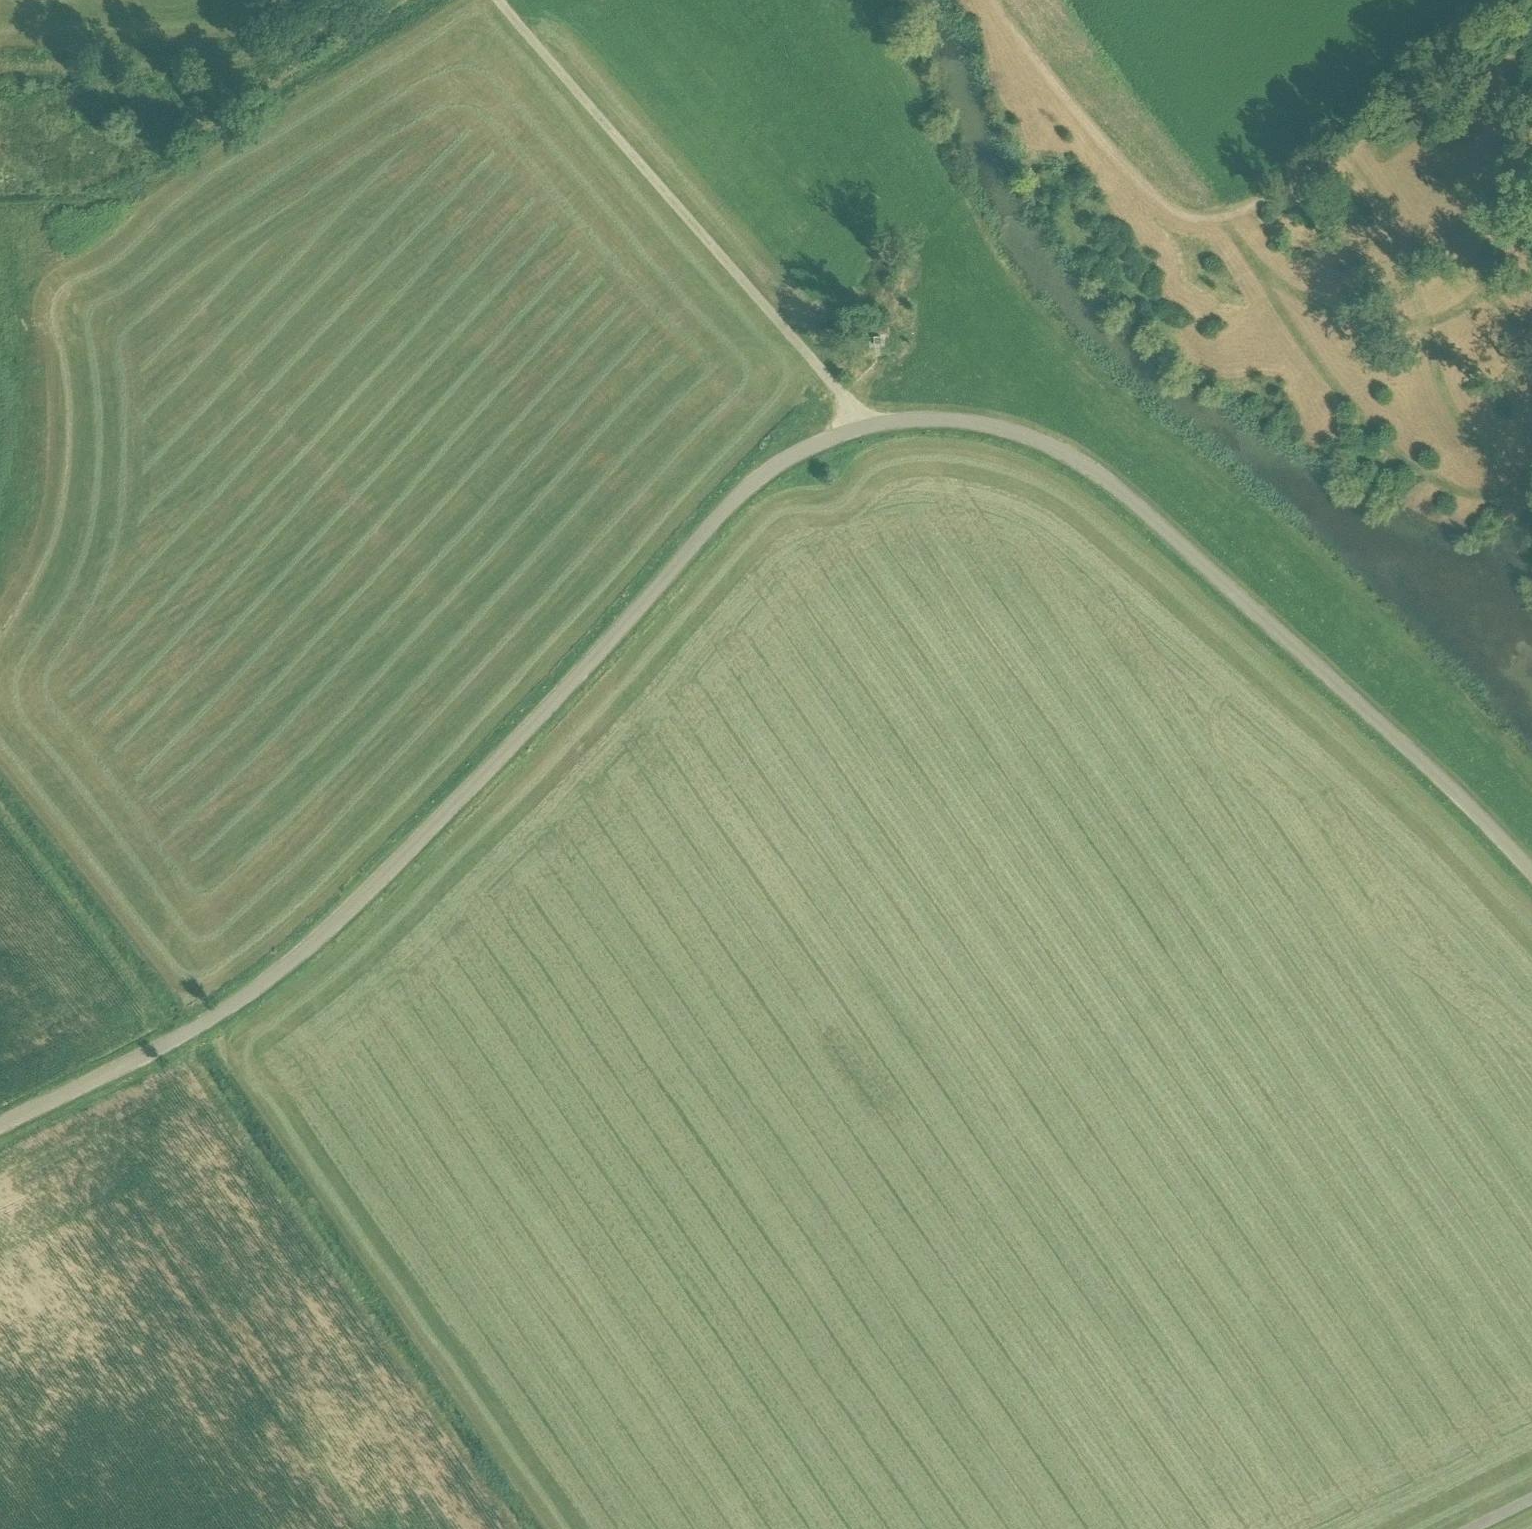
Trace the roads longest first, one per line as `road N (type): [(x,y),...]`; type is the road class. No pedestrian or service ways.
road 1 (unclassified): [(1531,872),(1452,785),(1068,453),(1019,432),(912,422),(829,441),(748,486),(514,747),(288,966),(133,1066),(0,1132)]

